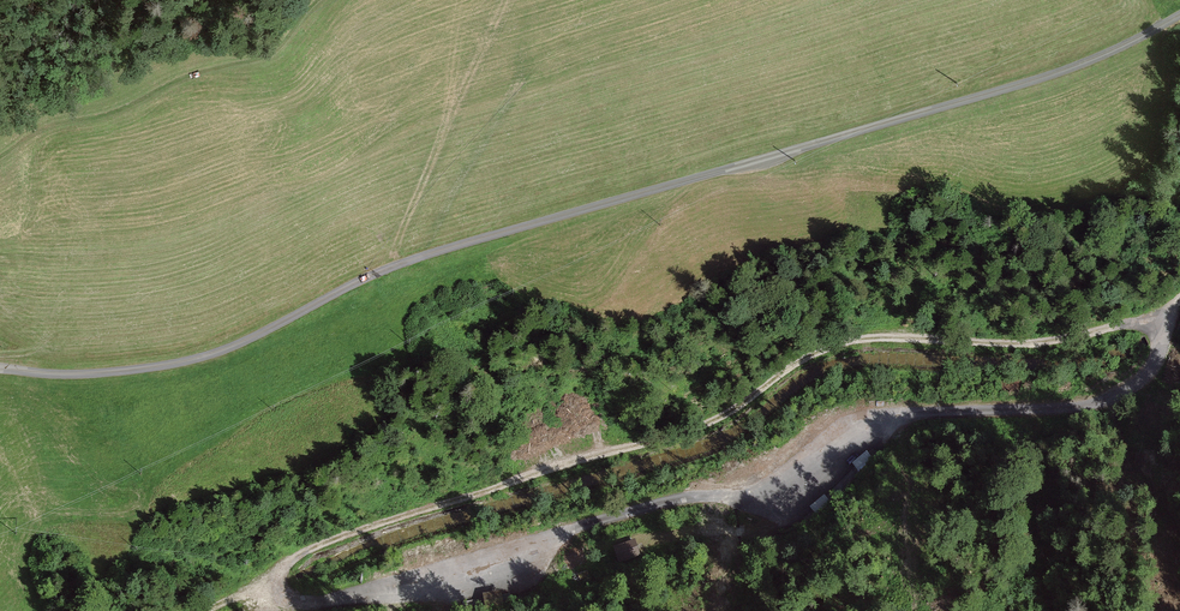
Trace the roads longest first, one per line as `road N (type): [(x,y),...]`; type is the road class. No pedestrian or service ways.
road 1 (unclassified): [(1179,15),(1047,76),(399,265),(203,357),(77,374),(0,369)]
road 2 (track): [(1161,314),(1030,344),(884,339),(828,348),(708,424),(346,536),(272,575)]
road 3 (track): [(1161,314),(1157,359),(1137,386),(1111,398),(882,420),(751,485),(660,502),(427,572)]
road 4 (track): [(272,575),(293,597),(308,599),(427,572)]

